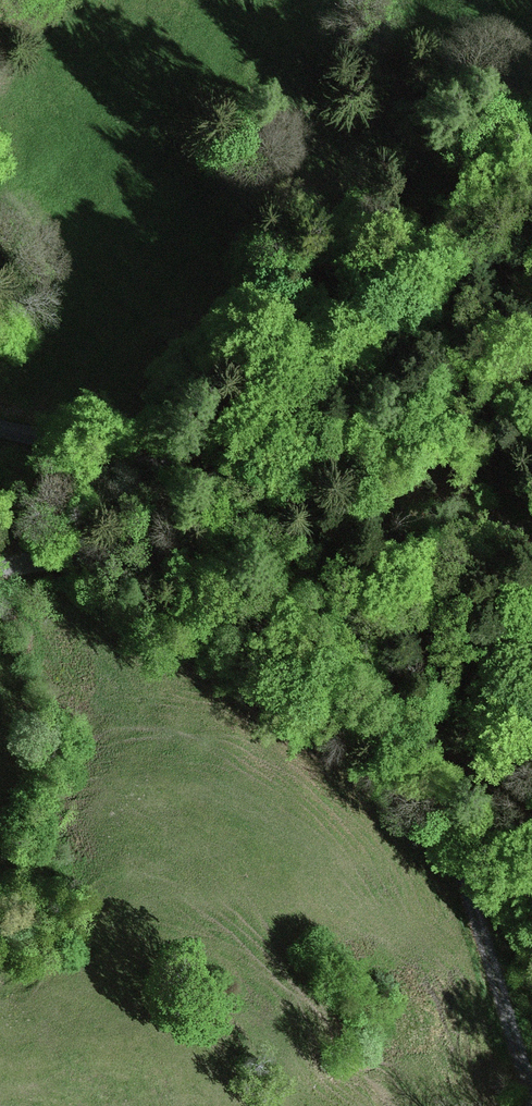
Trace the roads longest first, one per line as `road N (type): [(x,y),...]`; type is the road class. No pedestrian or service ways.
road 1 (track): [(232,500),(304,574),(405,712),(433,770),(531,1100)]
road 2 (unclassified): [(0,430),(137,457),(202,478),(232,500),(218,548),(189,562),(83,558),(0,569)]
road 3 (track): [(232,500),(531,532)]
road 4 (track): [(420,744),(474,766),(531,816)]

